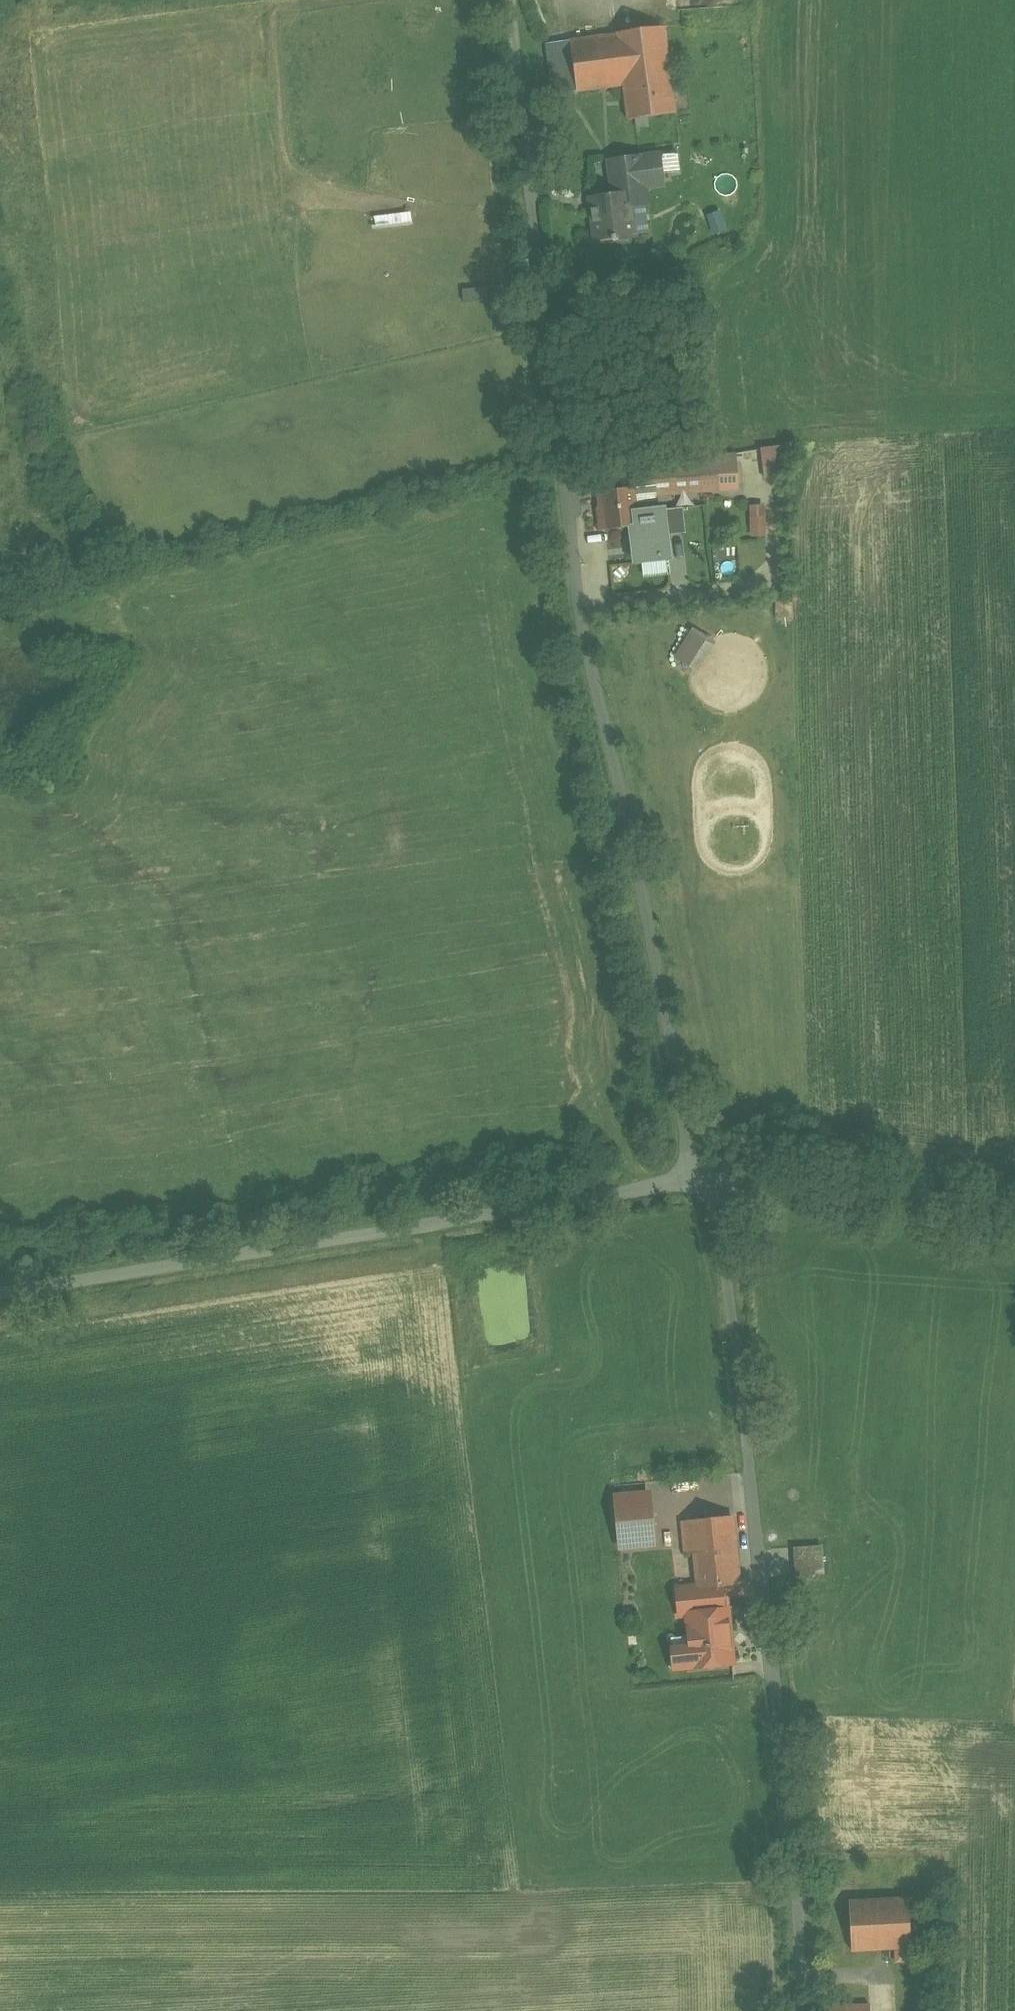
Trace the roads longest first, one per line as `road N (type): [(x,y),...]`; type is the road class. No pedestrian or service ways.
road 1 (unclassified): [(697,1179),(583,628),(507,0)]
road 2 (unclassified): [(800,2010),(794,1840),(724,1227),(697,1179)]
road 3 (unclassified): [(697,1179),(0,1292)]
road 4 (unclassified): [(1014,1207),(697,1179)]

